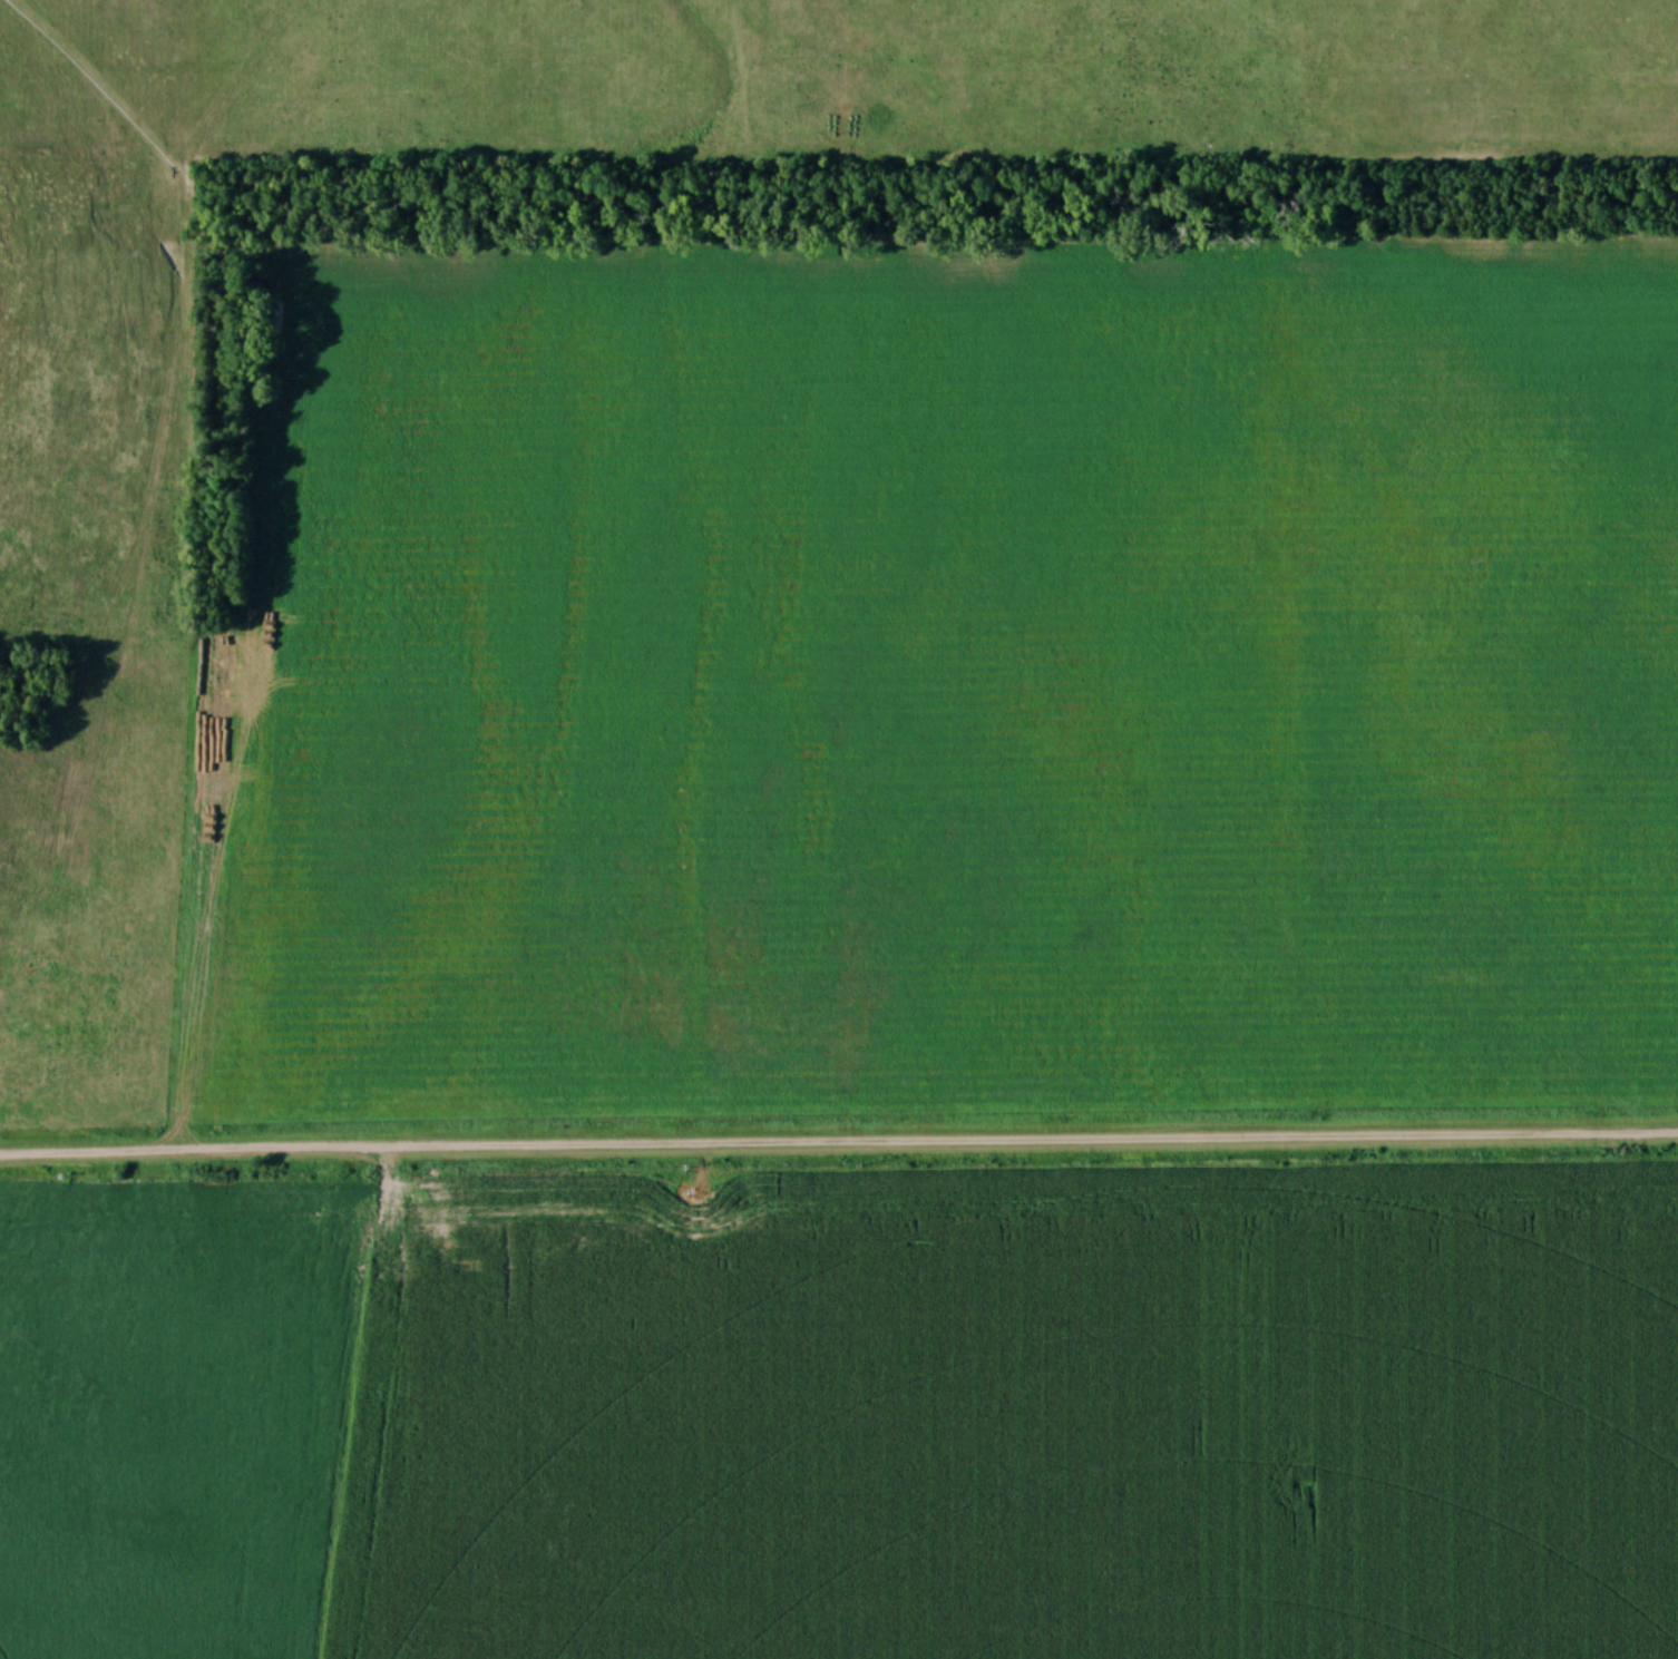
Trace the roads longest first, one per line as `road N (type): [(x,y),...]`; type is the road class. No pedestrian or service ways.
road 1 (residential): [(0,1152),(1677,1130)]

